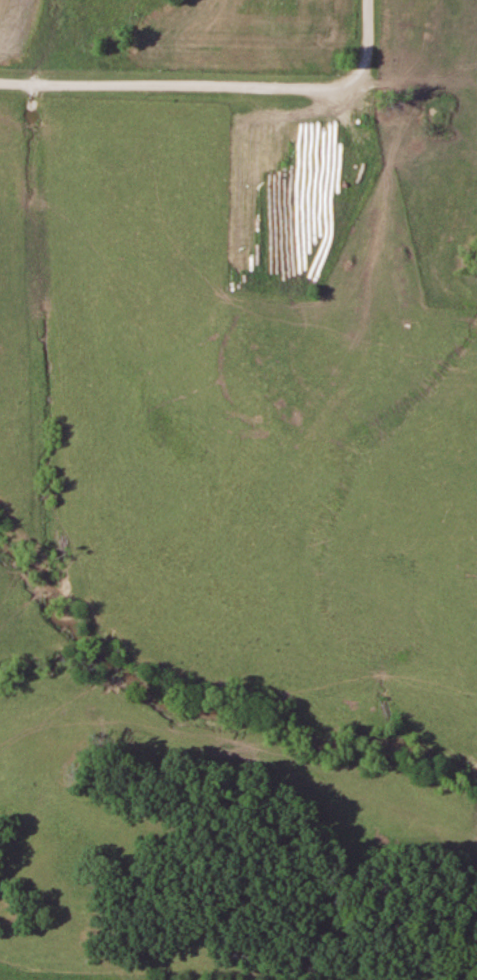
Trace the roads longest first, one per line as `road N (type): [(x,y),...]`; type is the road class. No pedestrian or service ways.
road 1 (residential): [(238,0),(476,12)]

